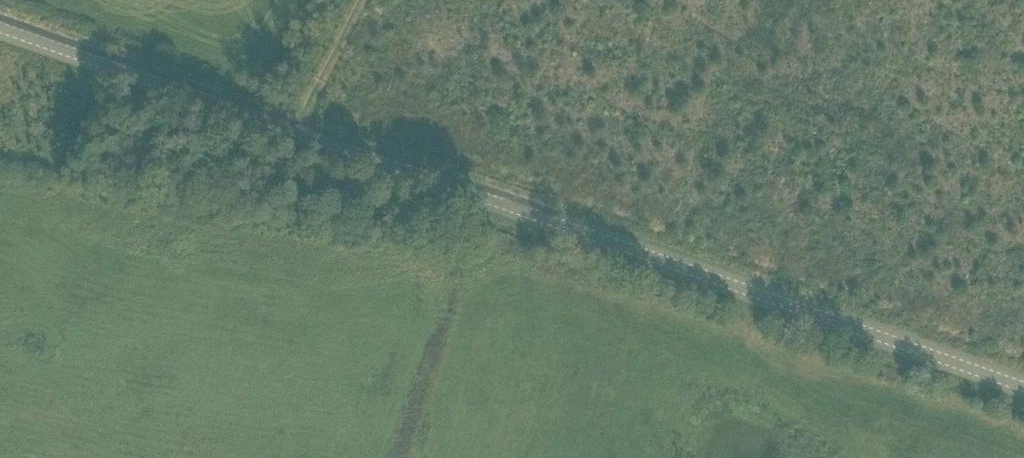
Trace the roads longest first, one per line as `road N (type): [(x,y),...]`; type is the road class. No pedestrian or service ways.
road 1 (tertiary): [(0,27),(1023,387)]

